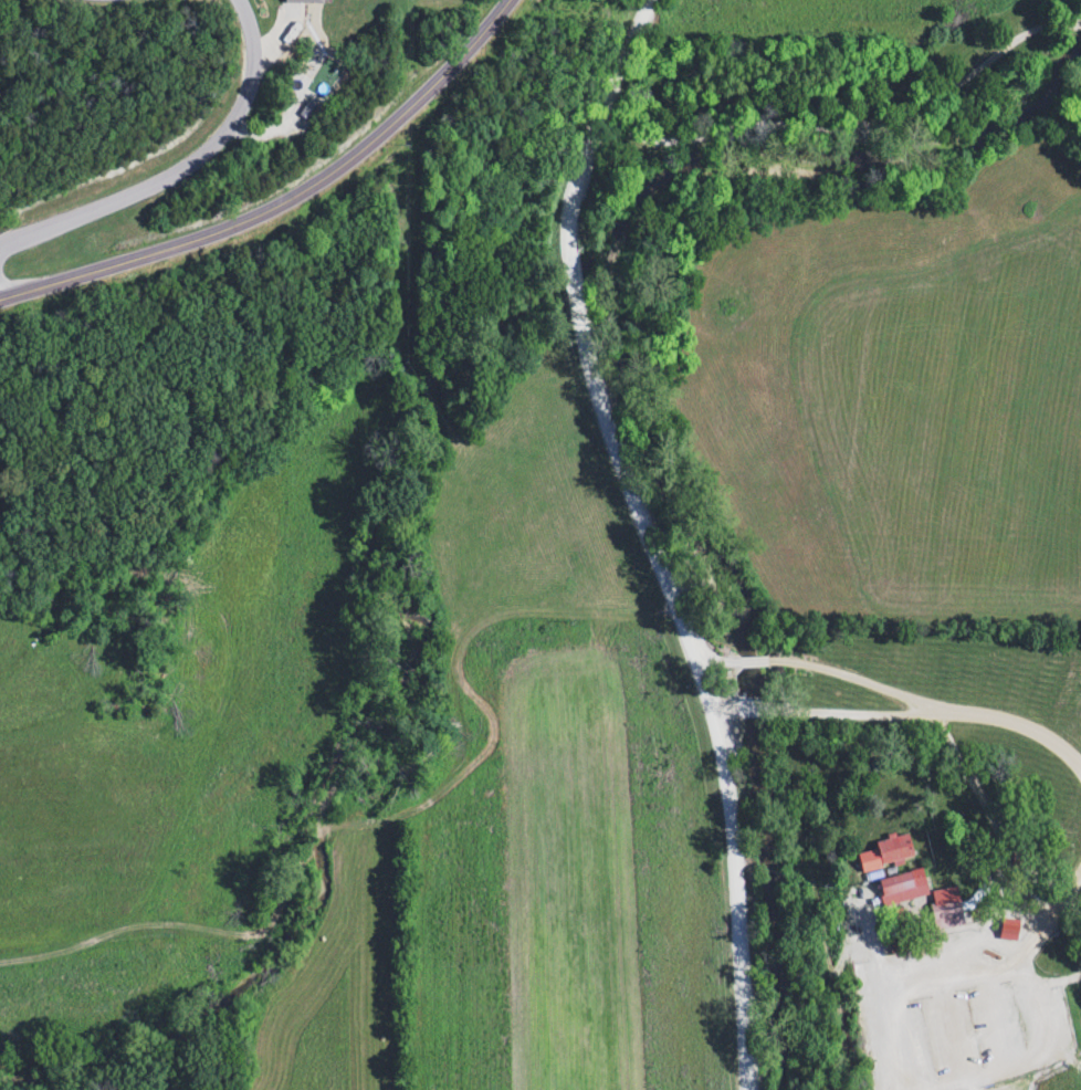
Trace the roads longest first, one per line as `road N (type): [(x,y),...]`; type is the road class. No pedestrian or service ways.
road 1 (residential): [(754,1089),(724,736),(576,284),(571,234),(588,156),(654,0)]
road 2 (secondary): [(509,0),(482,35),(377,132),(272,203),(153,254),(0,297)]
road 3 (residential): [(592,145),(751,143),(917,112),(1054,14),(1080,13)]

